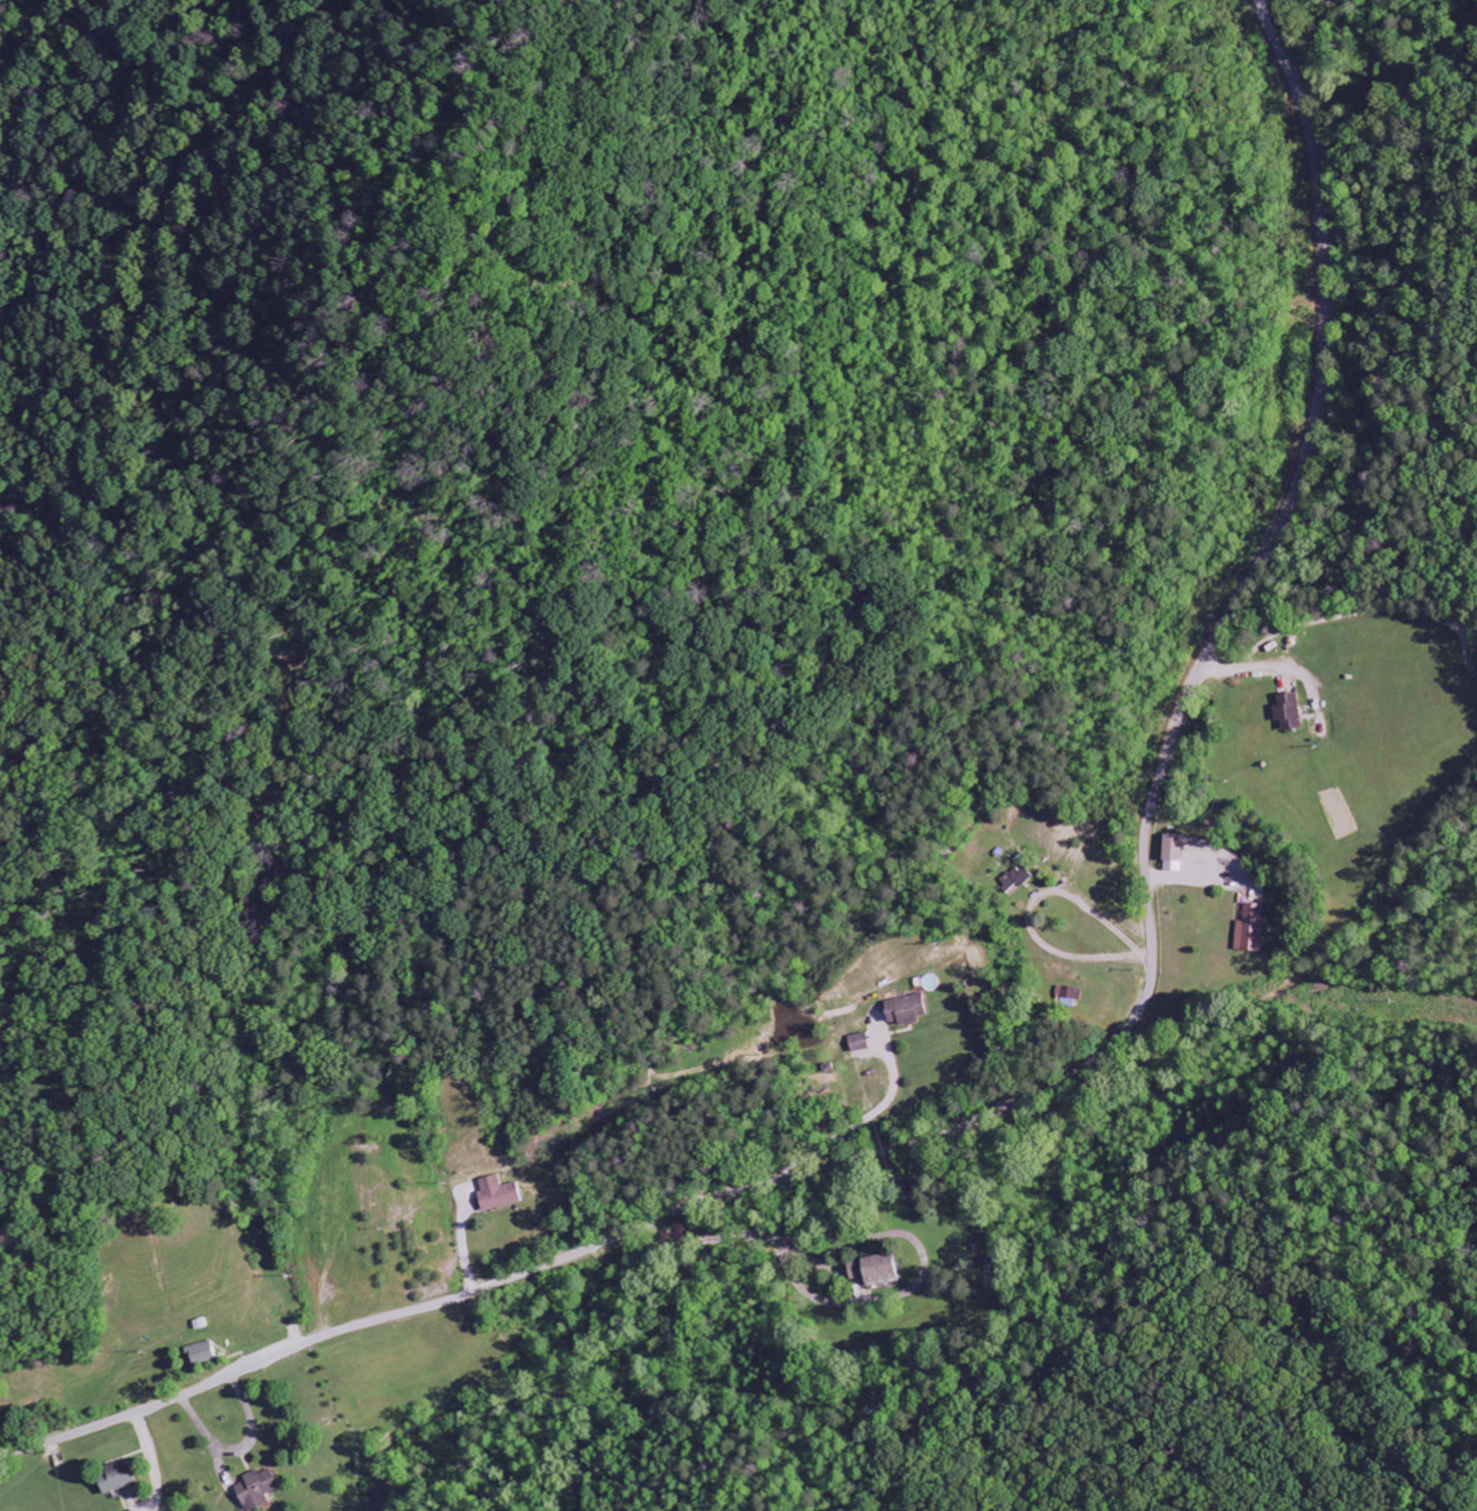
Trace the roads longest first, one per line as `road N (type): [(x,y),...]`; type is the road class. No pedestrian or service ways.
road 1 (residential): [(0,1459),(323,1338),(543,1267),(685,1205),(923,1142),(1065,1077),(1129,1022),(1147,986),(1144,842),(1170,747),(1198,673),(1318,442),(1335,249),(1317,121),(1272,0)]
road 2 (residential): [(1245,658),(1295,626),(1394,610),(1440,619),(1458,632),(1470,658)]

